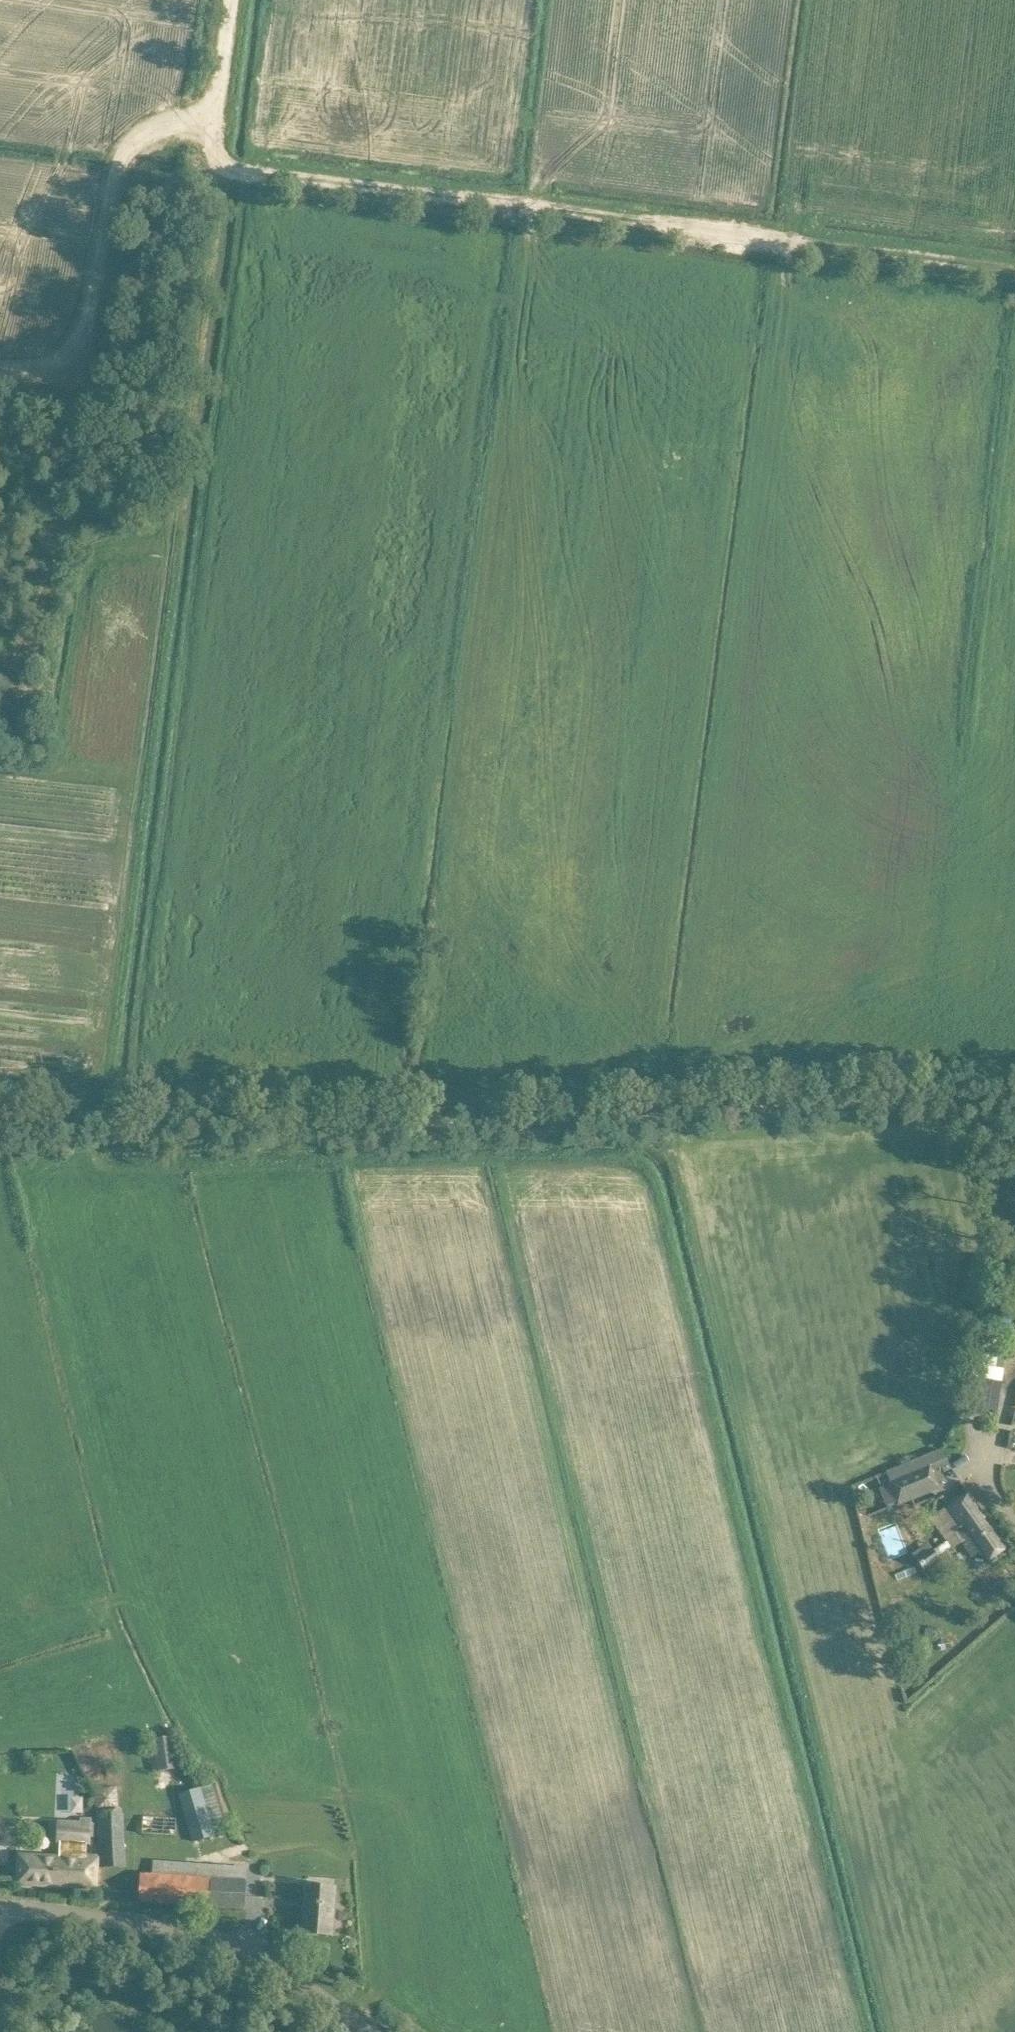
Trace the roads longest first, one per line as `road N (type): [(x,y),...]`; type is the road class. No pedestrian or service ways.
road 1 (track): [(213,114),(211,149),(222,169),(1014,270)]
road 2 (track): [(0,364),(60,368),(80,356),(126,149),(138,138),(213,114),(229,0)]
road 3 (unclassified): [(0,1915),(157,1937),(282,1986),(355,2031)]

